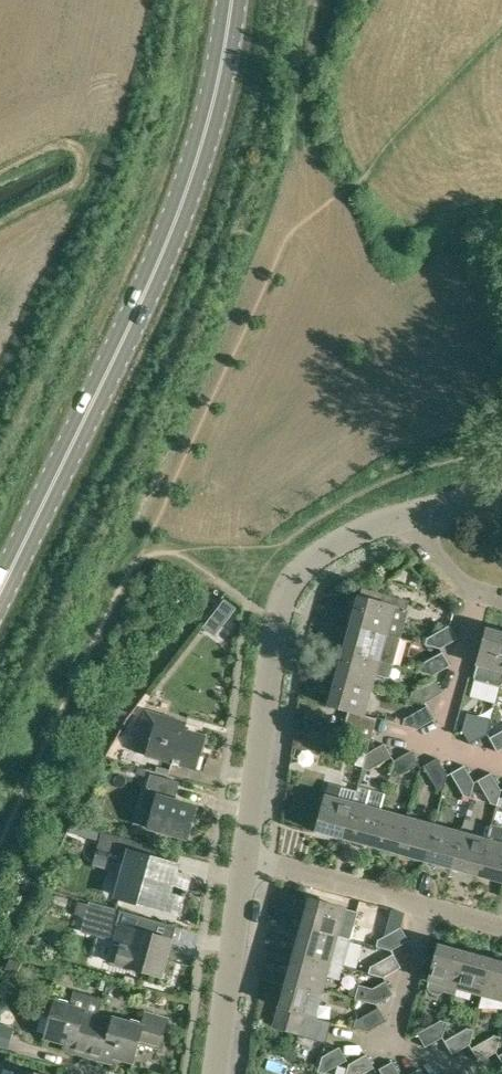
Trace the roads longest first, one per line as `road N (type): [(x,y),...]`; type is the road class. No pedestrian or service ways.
road 1 (primary): [(232,0),(210,114),(170,234),(0,591)]
road 2 (residential): [(247,859),(277,622),(289,585),(318,554),(416,515)]
road 3 (residential): [(247,859),(501,924)]
road 4 (residential): [(216,1073),(247,859)]
road 5 (residential): [(501,598),(455,575),(416,515)]

